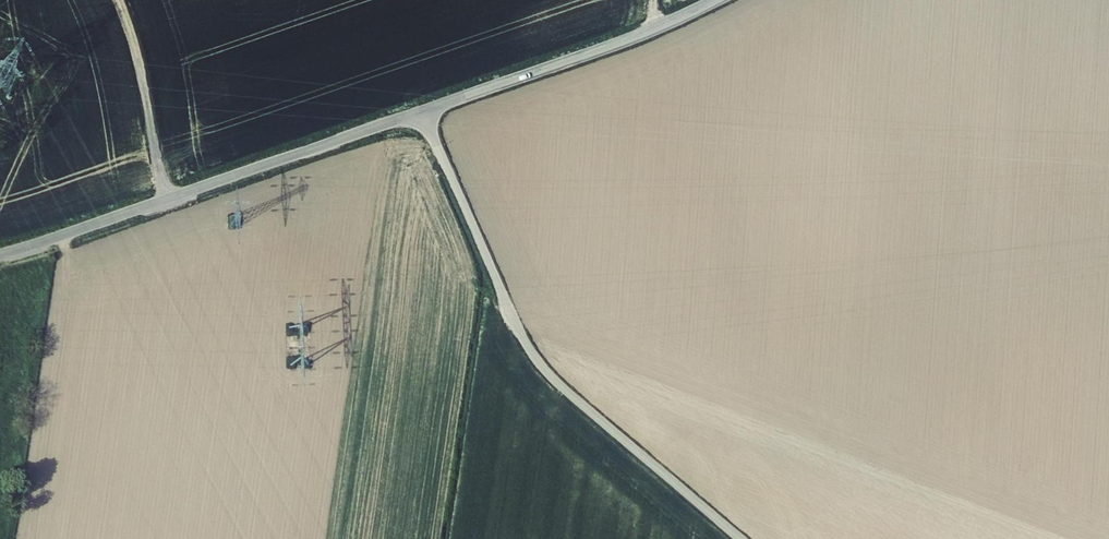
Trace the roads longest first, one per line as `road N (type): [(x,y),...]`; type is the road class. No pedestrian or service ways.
road 1 (unclassified): [(422,112),(540,363),(741,538)]
road 2 (unclassified): [(0,256),(422,112)]
road 3 (unclassified): [(422,112),(716,0)]
road 4 (track): [(168,200),(118,0)]

